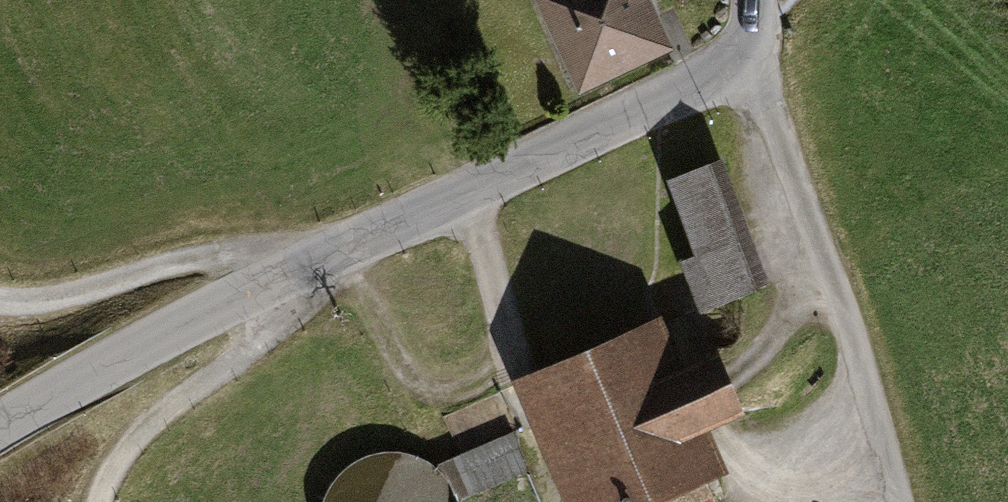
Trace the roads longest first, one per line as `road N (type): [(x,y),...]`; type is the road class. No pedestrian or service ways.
road 1 (unclassified): [(750,0),(742,44),(709,77),(270,283),(0,428)]
road 2 (track): [(101,501),(105,482),(142,428),(259,343),(278,310),(270,283),(253,256),(194,256),(69,296),(0,298)]
road 3 (track): [(742,44),(846,327),(898,501)]

